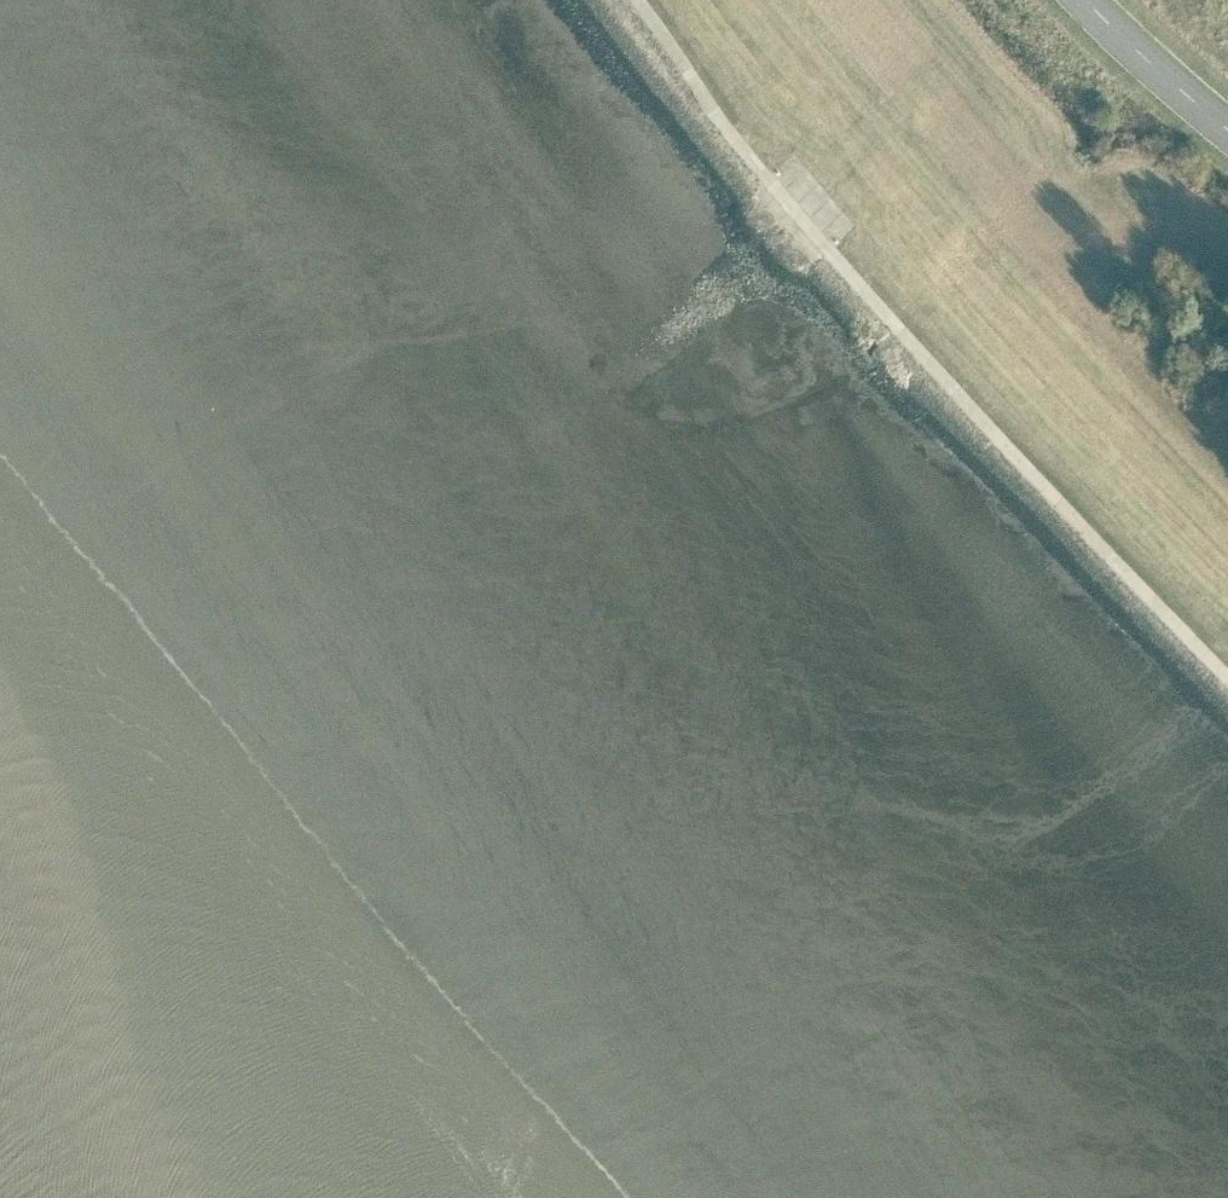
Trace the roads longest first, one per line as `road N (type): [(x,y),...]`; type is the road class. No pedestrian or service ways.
road 1 (residential): [(1071,0),(1227,145)]

